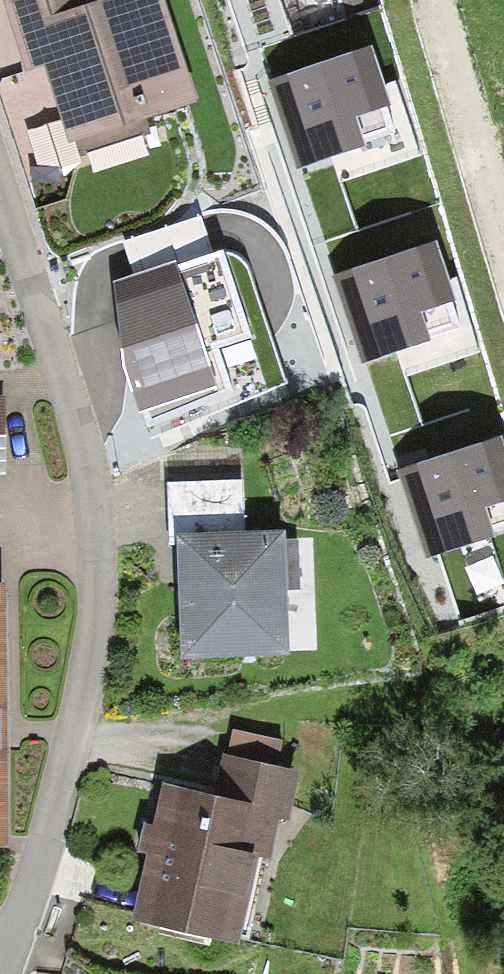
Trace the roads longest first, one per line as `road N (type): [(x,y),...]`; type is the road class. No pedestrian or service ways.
road 1 (unclassified): [(0,203),(82,442),(102,604),(86,713),(25,913),(0,970)]

